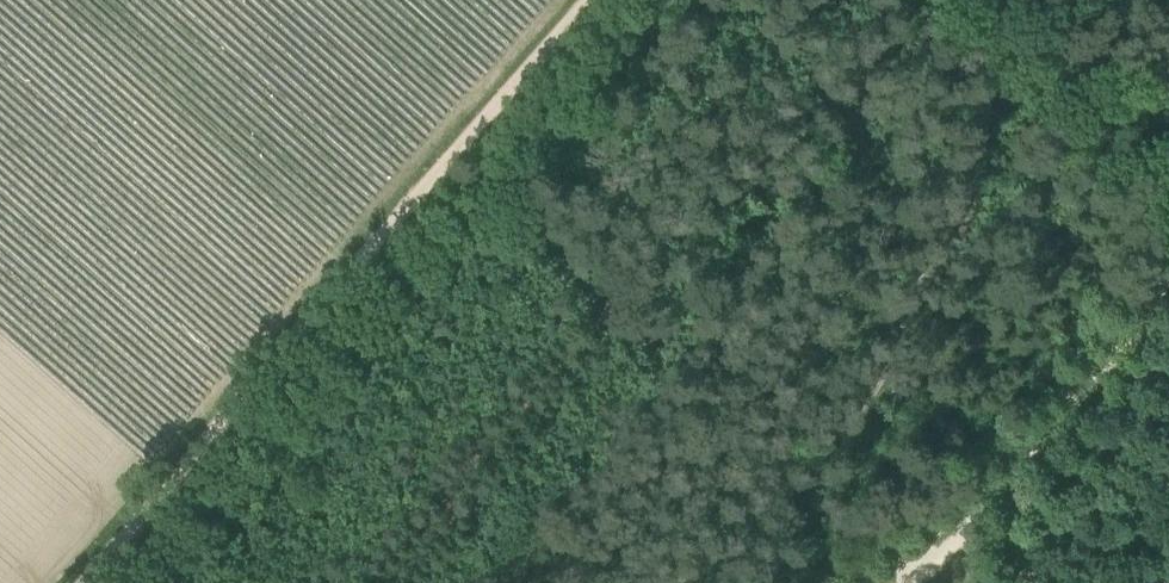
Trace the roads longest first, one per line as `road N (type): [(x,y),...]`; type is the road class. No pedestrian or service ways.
road 1 (track): [(595,0),(84,582)]
road 2 (track): [(1168,262),(1093,360),(881,582)]

